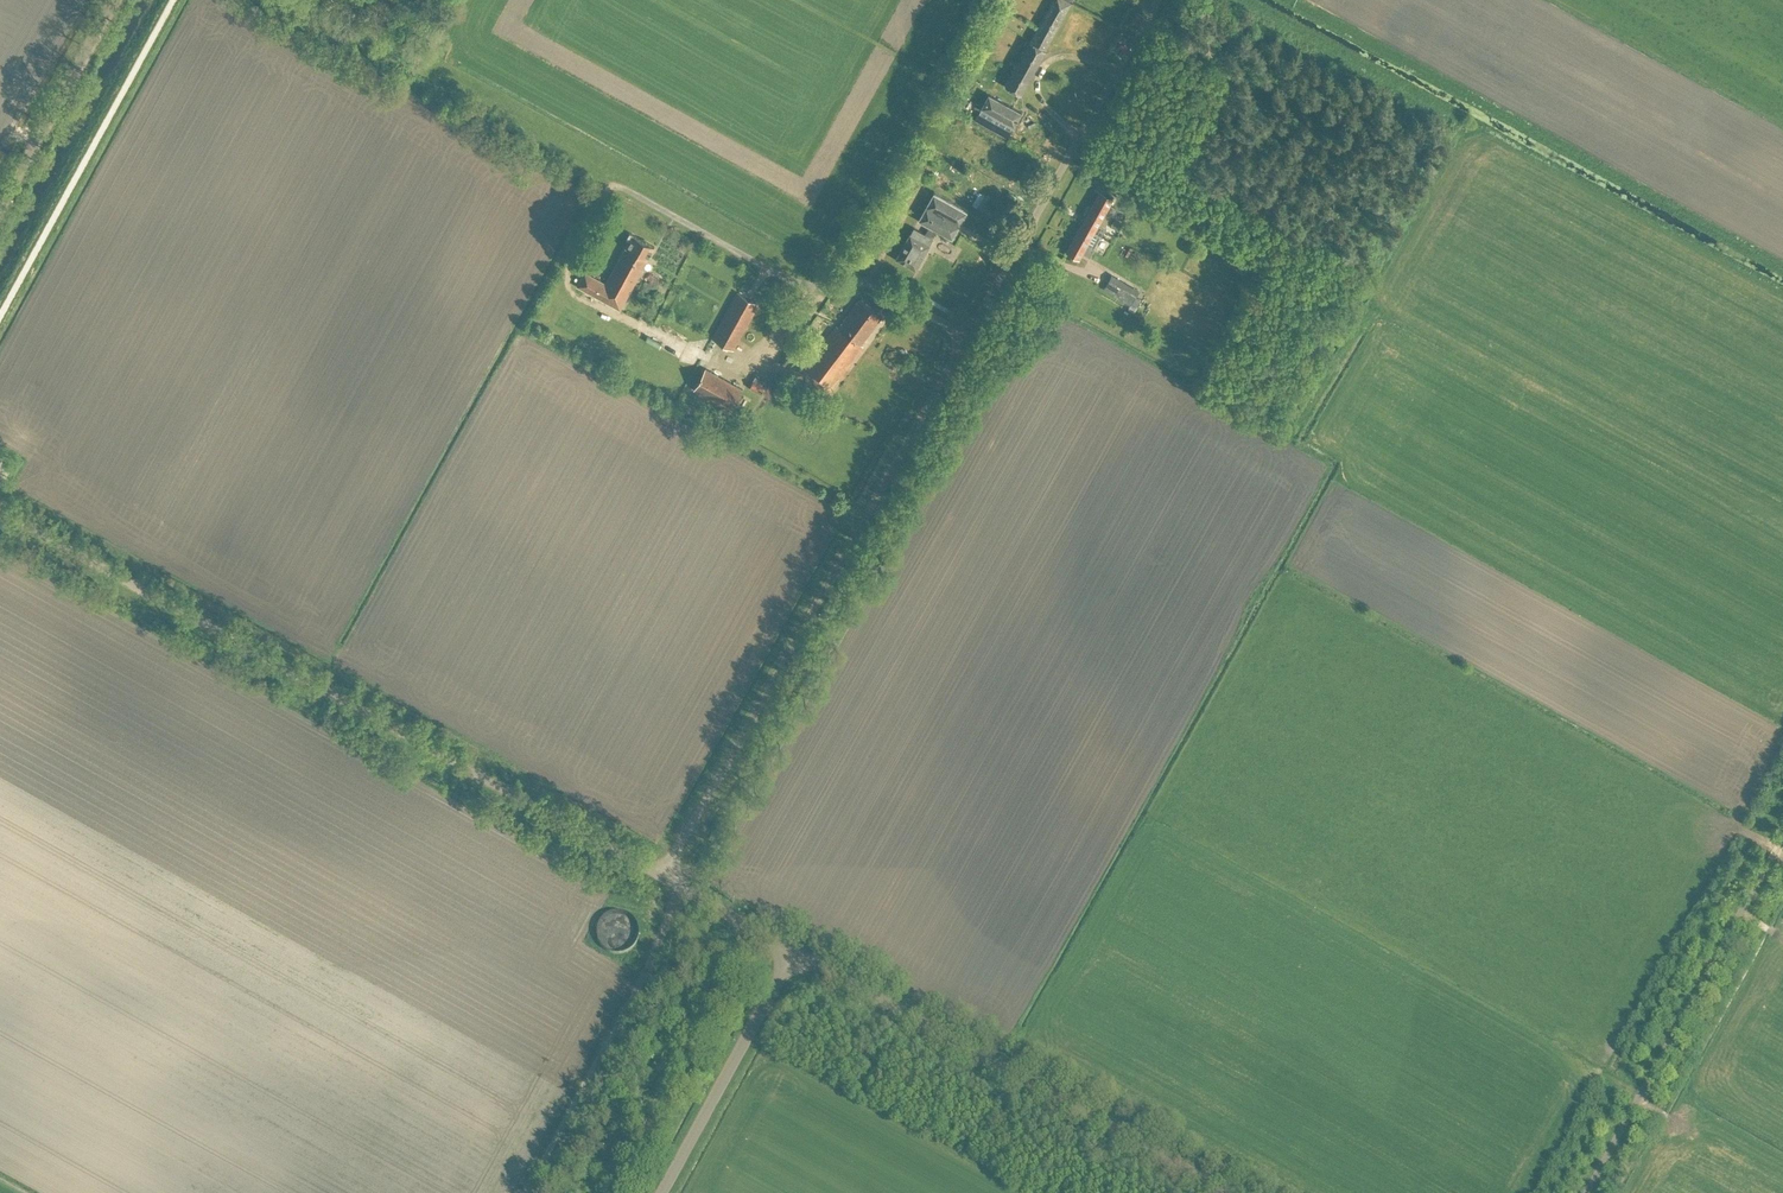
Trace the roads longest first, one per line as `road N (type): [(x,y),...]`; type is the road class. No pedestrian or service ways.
road 1 (unclassified): [(660,876),(0,510)]
road 2 (unclassified): [(660,876),(968,336)]
road 3 (unclassified): [(1227,1192),(793,951)]
road 4 (unclassified): [(1587,1192),(1782,837)]
road 5 (unclassified): [(968,336),(1158,0)]
road 6 (unclassified): [(968,336),(864,283),(786,277),(621,186)]
road 7 (track): [(685,891),(525,1192)]
road 8 (unclassified): [(662,1192),(793,951)]
road 9 (unclassified): [(0,208),(114,0)]
road 10 (unclassified): [(793,951),(660,876)]

